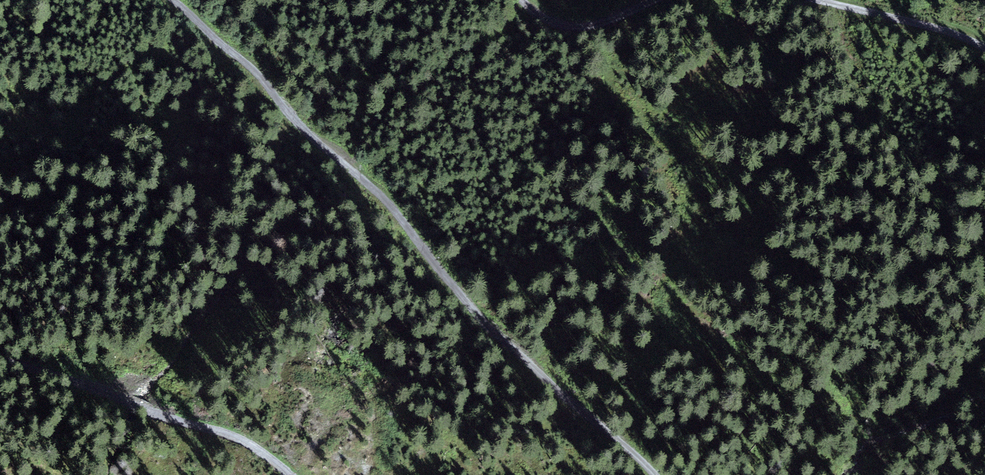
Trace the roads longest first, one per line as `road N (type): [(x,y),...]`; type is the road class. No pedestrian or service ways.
road 1 (track): [(175,0),(397,211),(485,326),(655,474)]
road 2 (track): [(290,474),(231,432),(0,361)]
road 3 (track): [(984,44),(828,0)]
road 4 (track): [(647,0),(585,27),(548,24),(521,0)]

